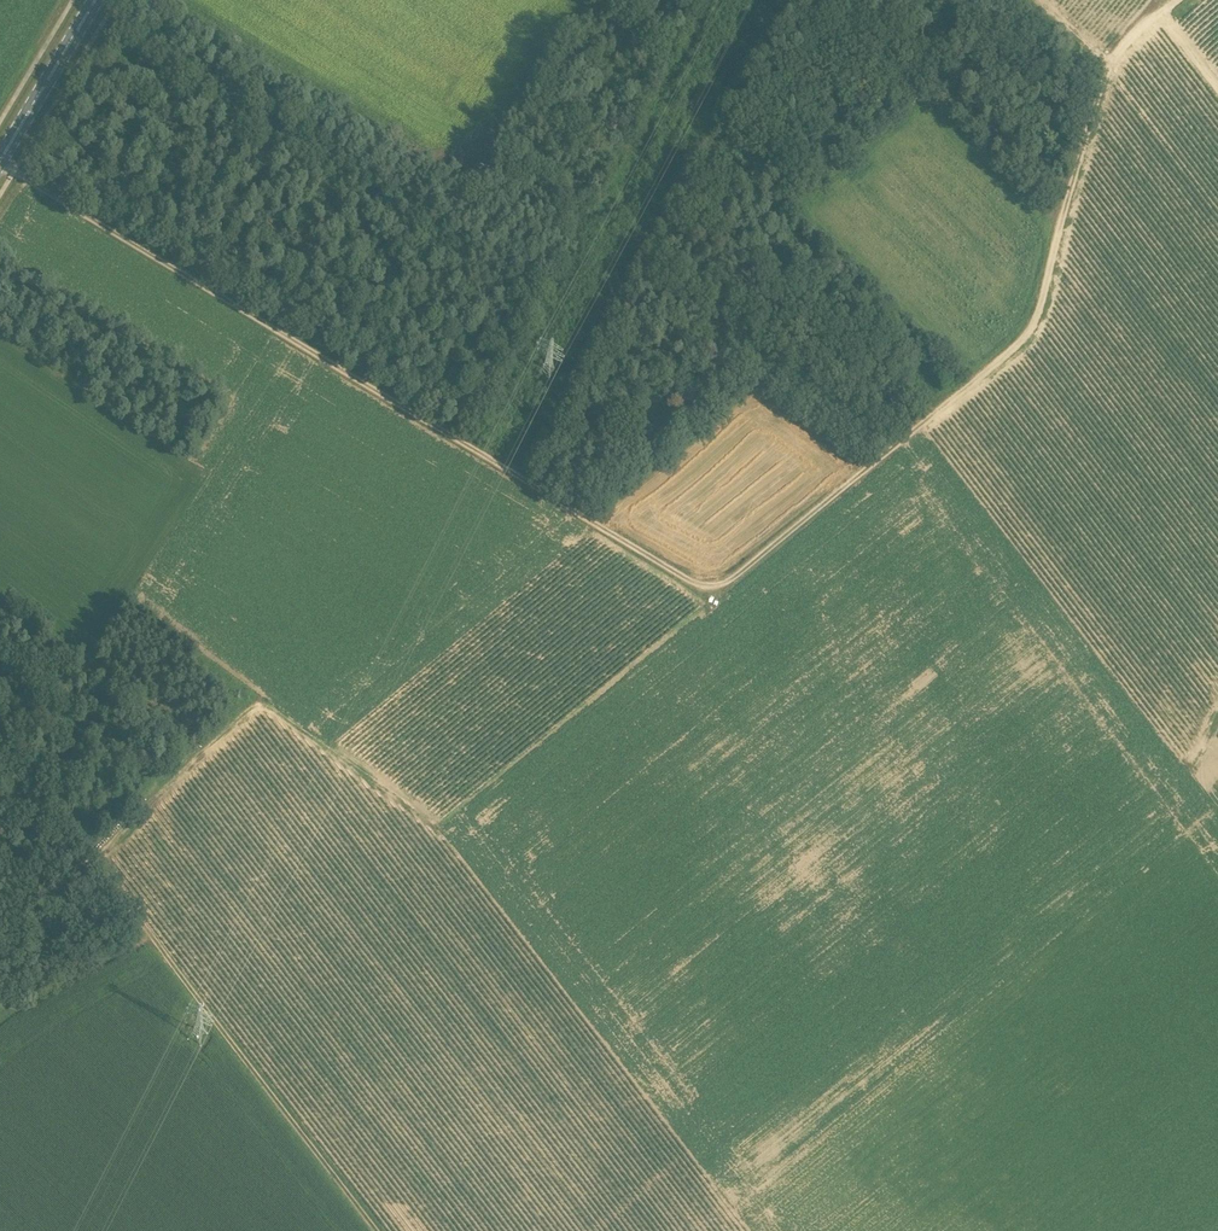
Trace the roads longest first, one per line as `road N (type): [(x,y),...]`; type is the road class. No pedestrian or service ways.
road 1 (track): [(1179,0),(1105,67),(1045,292),(1024,336),(717,588),(670,568),(0,165)]
road 2 (track): [(0,798),(99,872),(378,1230)]
road 3 (primary): [(0,161),(95,0)]

